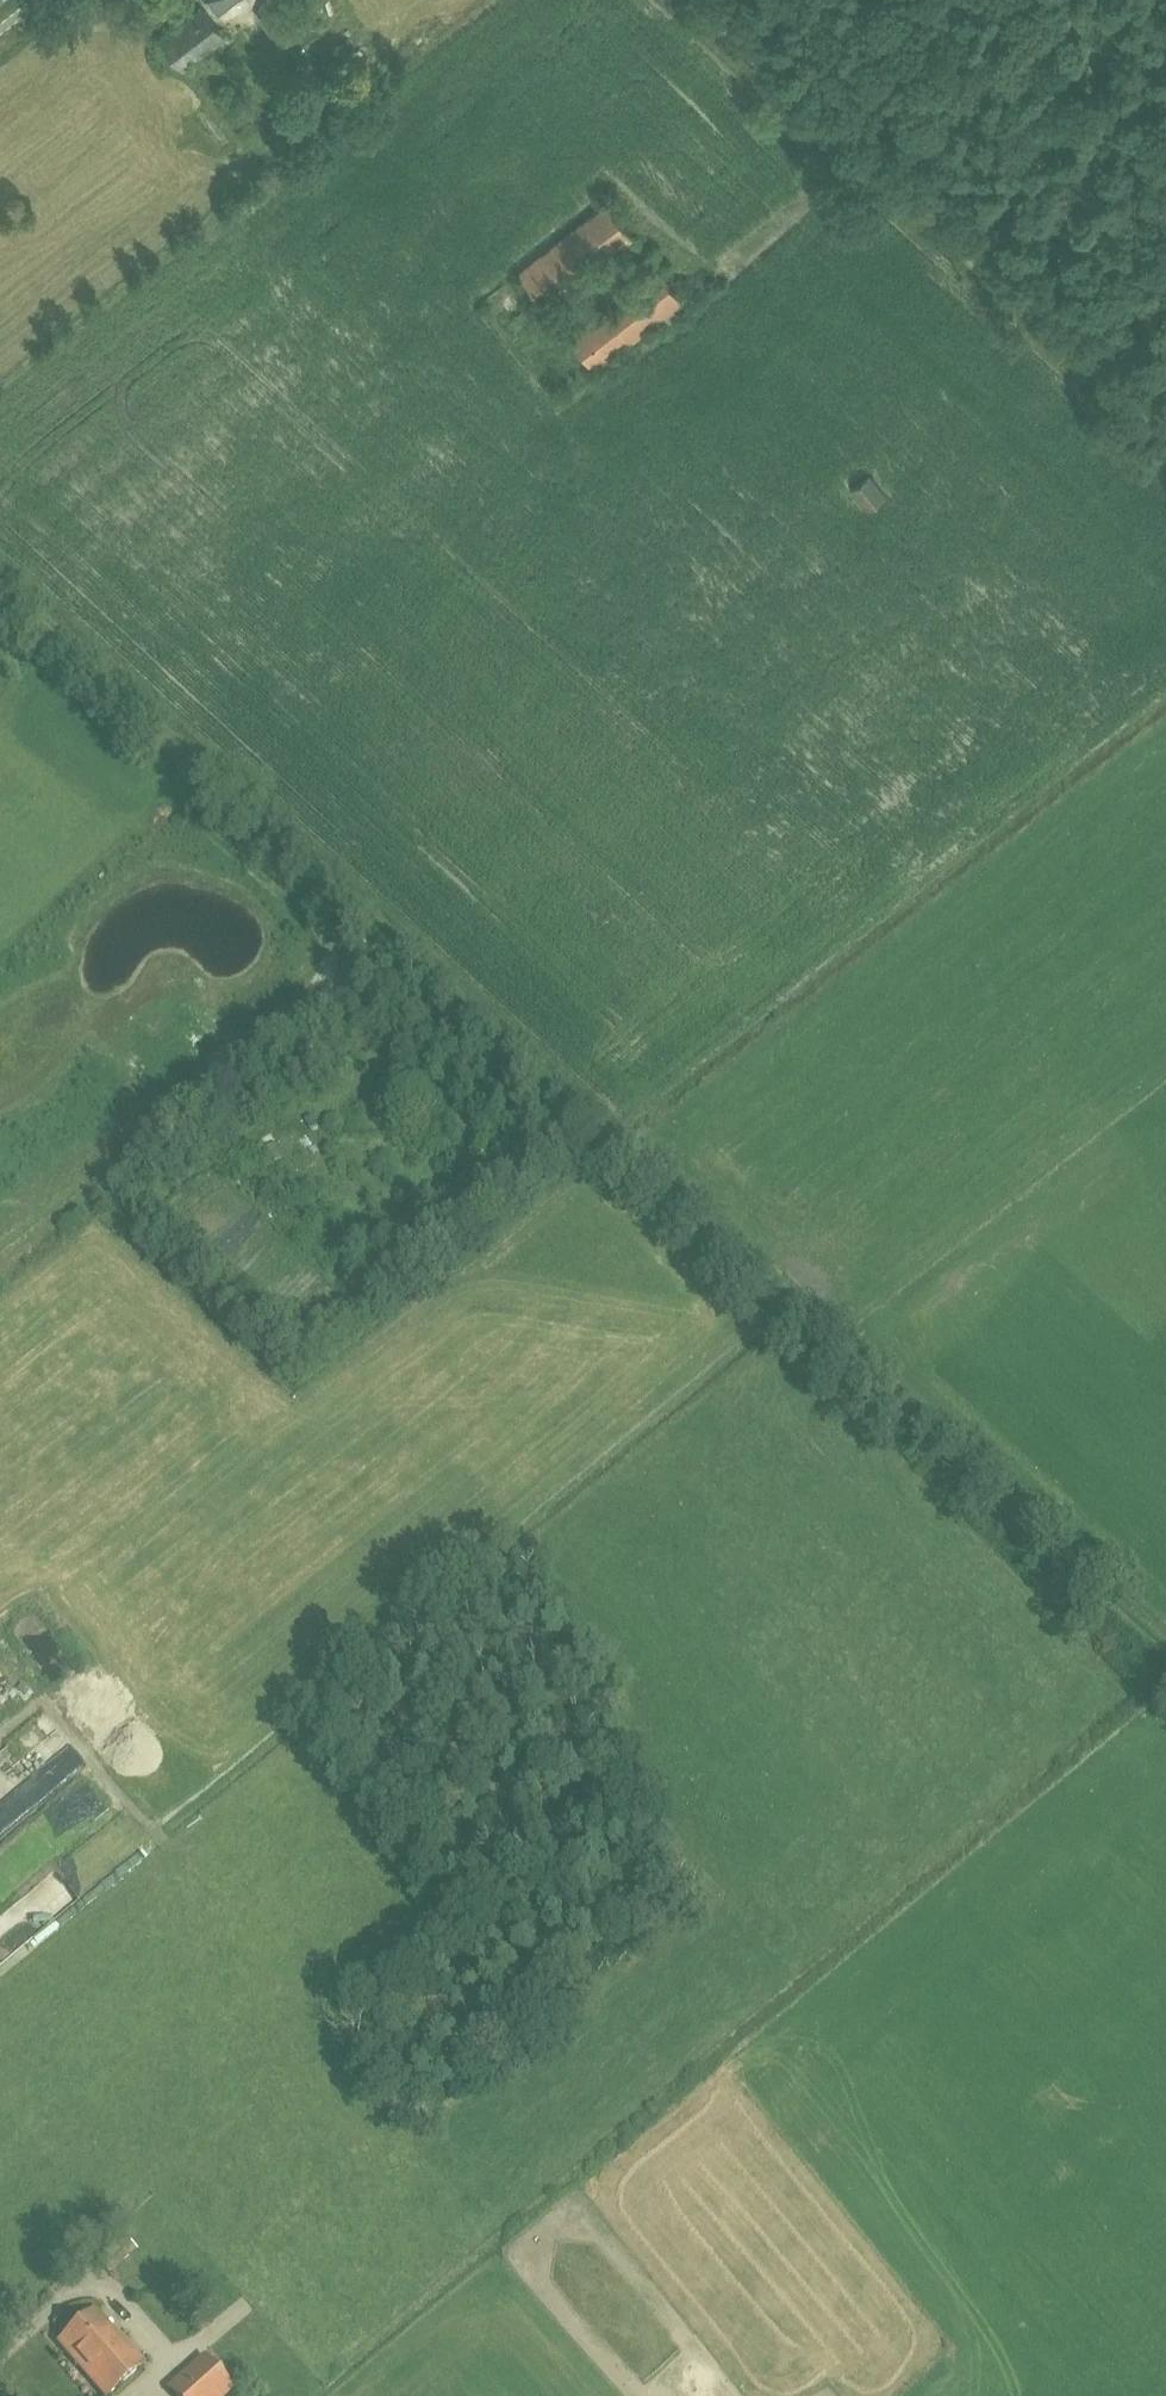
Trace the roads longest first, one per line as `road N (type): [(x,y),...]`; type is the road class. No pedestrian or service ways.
road 1 (track): [(866,157),(1165,427)]
road 2 (unclassified): [(866,157),(690,0)]

